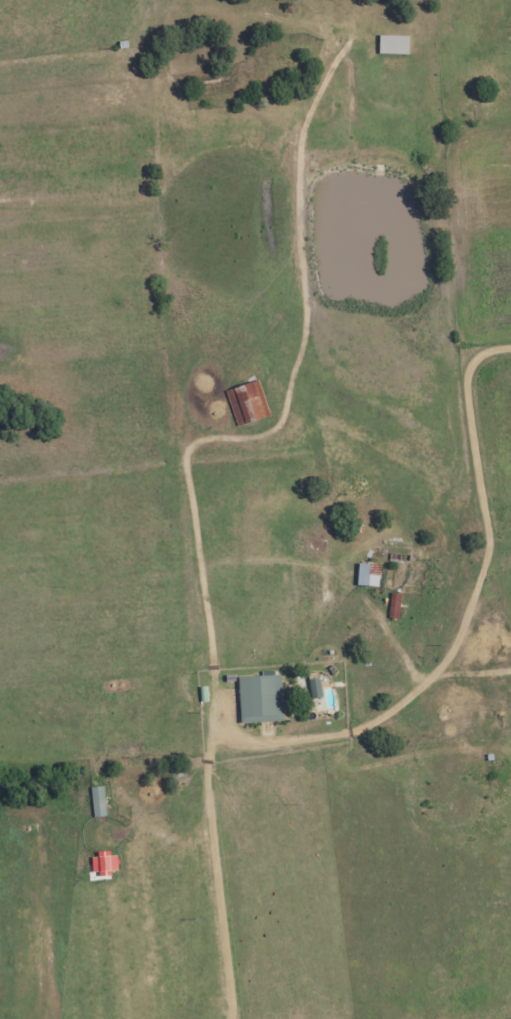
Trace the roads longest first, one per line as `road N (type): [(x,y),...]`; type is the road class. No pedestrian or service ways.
road 1 (residential): [(510,350),(482,357),(470,385),(492,553),(437,670),(391,685),(360,666),(330,628),(338,512)]

